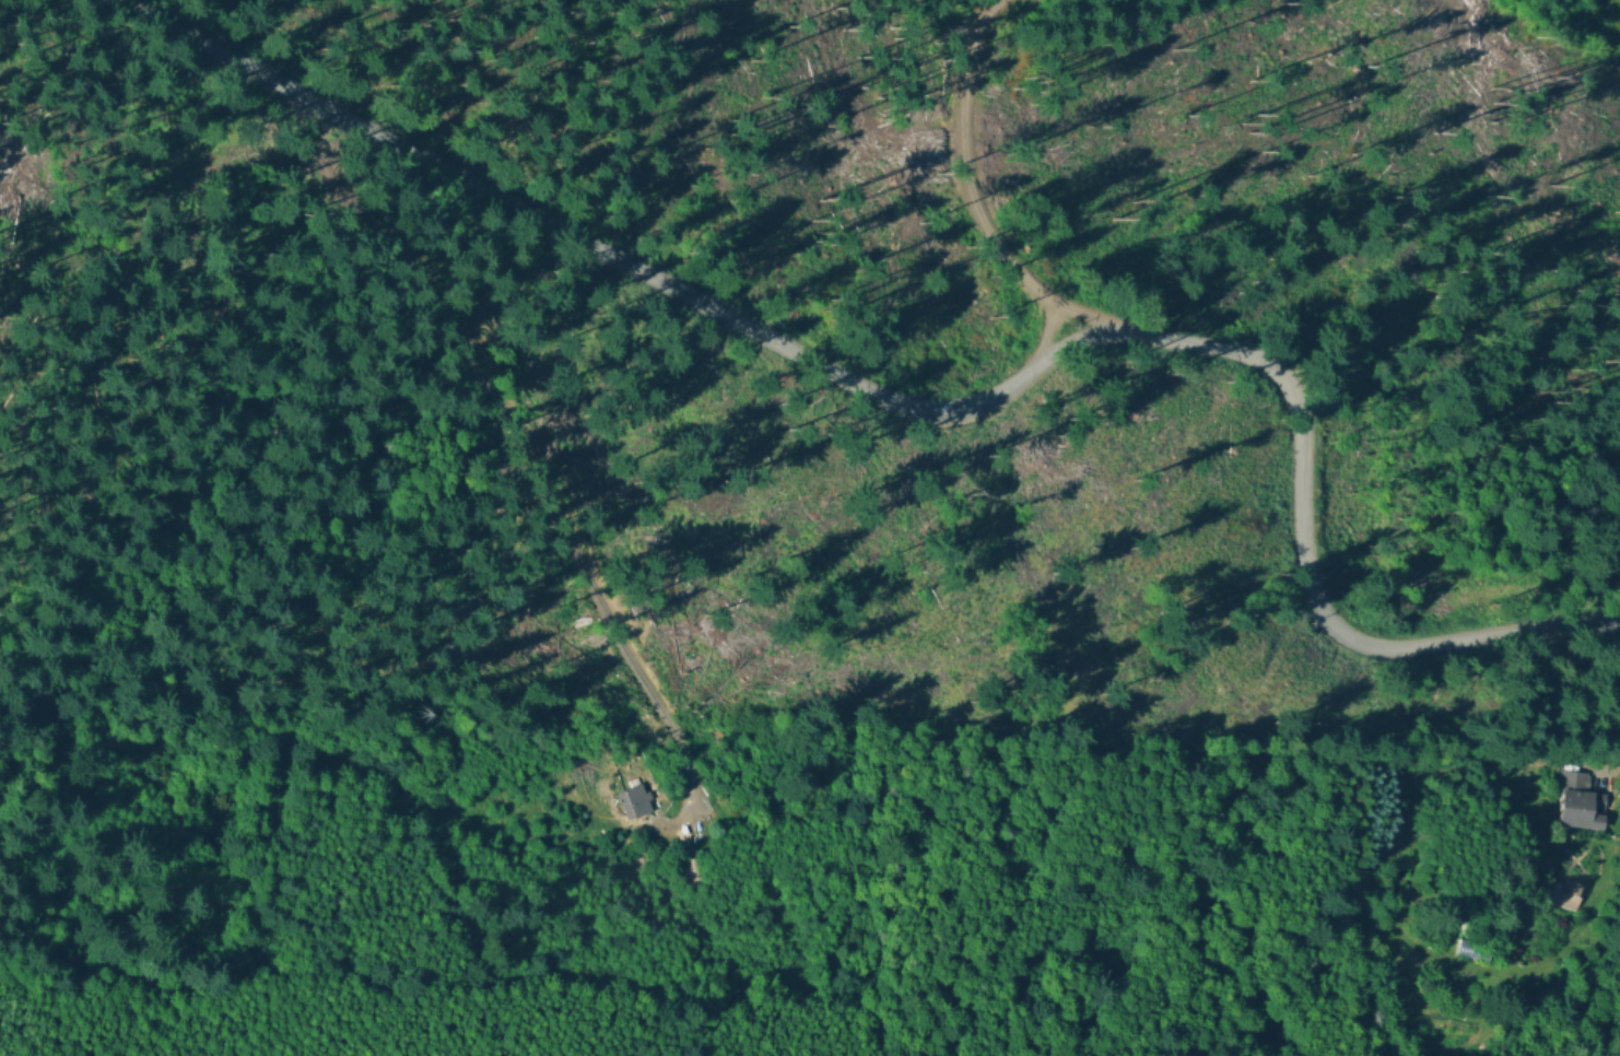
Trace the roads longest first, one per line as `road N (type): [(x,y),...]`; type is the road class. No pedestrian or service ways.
road 1 (residential): [(1619,617),(1383,647),(1347,630),(1318,585),(1308,523),(1314,396),(1305,371),(1282,353),(1122,324),(1093,327),(1019,387),(979,404),(905,394),(128,0)]

